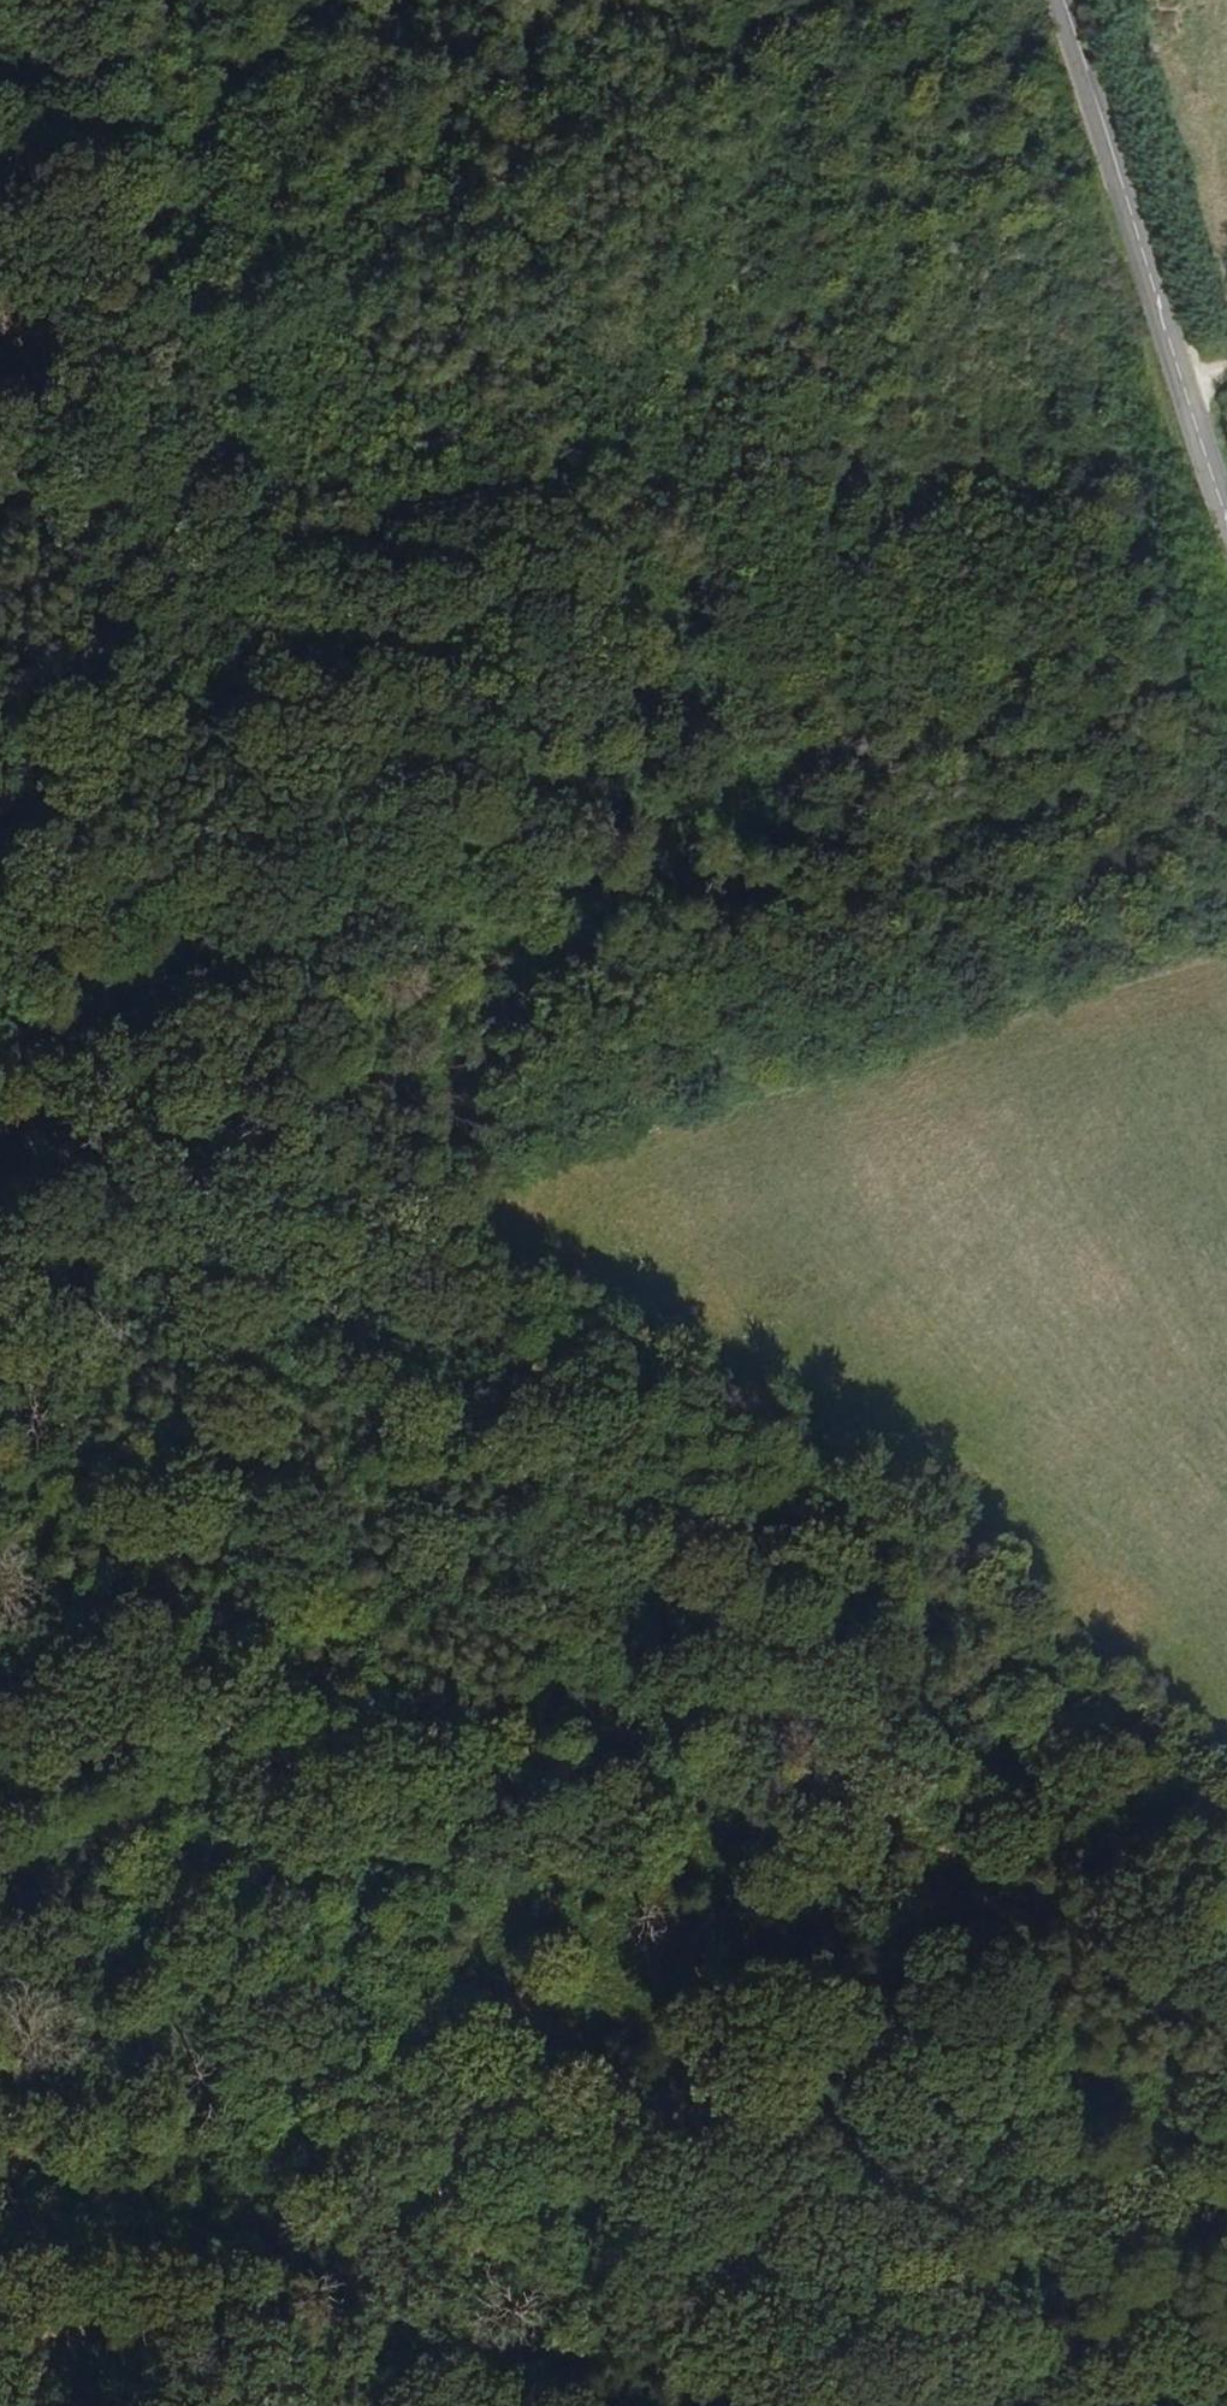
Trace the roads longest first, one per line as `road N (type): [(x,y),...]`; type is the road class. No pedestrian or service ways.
road 1 (secondary): [(1061,0),(1226,510)]
road 2 (track): [(0,2154),(374,2405)]

